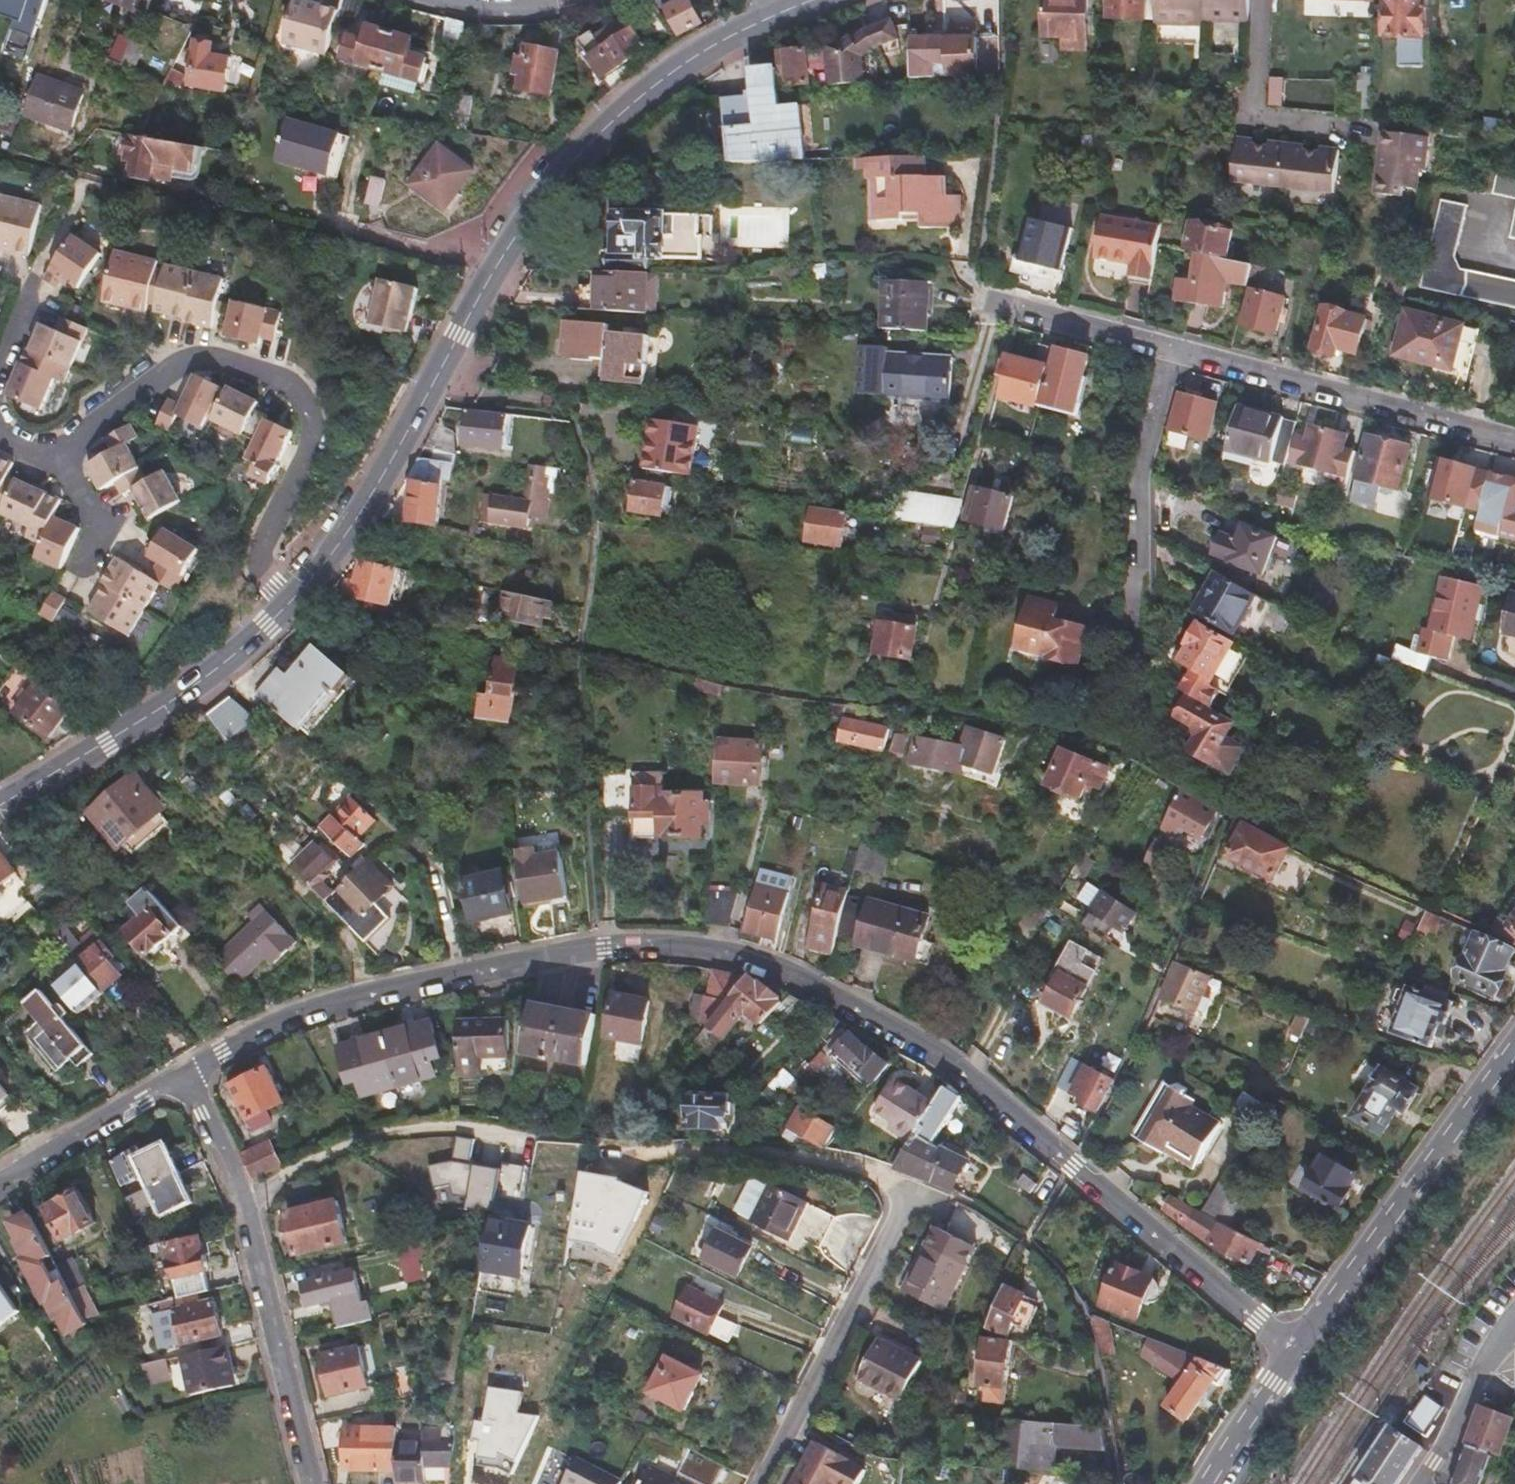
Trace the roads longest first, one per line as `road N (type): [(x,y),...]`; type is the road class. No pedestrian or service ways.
road 1 (residential): [(1293,1352),(934,1053),(750,963),(672,948),(591,948),(262,1028),(169,1078)]
road 2 (secondary): [(286,604),(322,567),(388,468),(532,202),(584,143),(682,61),(811,0)]
road 3 (residential): [(286,604),(259,571),(314,444),(316,419),(292,382),(209,360),(172,366),(66,445),(18,453),(0,440)]
road 4 (residential): [(752,1483),(892,1222),(923,1188),(843,1165),(711,1153)]
road 5 (tertiary): [(1514,1049),(1293,1352)]
road 6 (residential): [(1173,347),(1514,437)]
road 7 (secondary): [(0,805),(205,679),(286,604)]
road 8 (residential): [(304,1483),(238,1196)]
road 9 (residential): [(238,1196),(424,1119),(508,1136)]
road 10 (residential): [(1173,347),(1139,467),(1139,567)]
road 11 (residential): [(976,292),(1173,347)]
road 12 (residential): [(169,1078),(0,1177)]
road 13 (residential): [(1514,1320),(1422,1483)]
road 14 (residential): [(599,0),(494,10),(440,0)]
road 15 (tertiary): [(1293,1352),(1207,1483)]
road 16 (track): [(995,297),(962,437)]
road 17 (residential): [(238,1196),(169,1078)]

